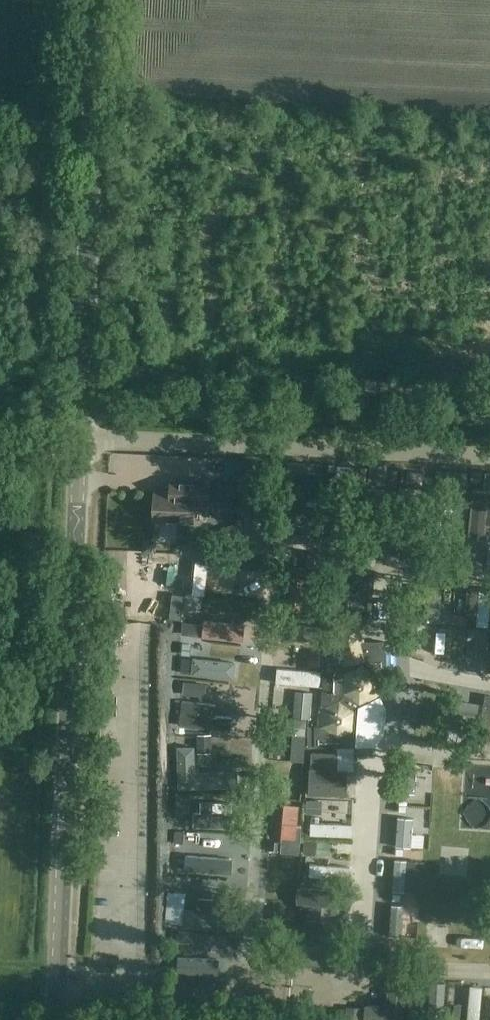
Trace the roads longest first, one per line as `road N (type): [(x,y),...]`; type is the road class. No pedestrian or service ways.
road 1 (unclassified): [(56,1019),(96,0)]

